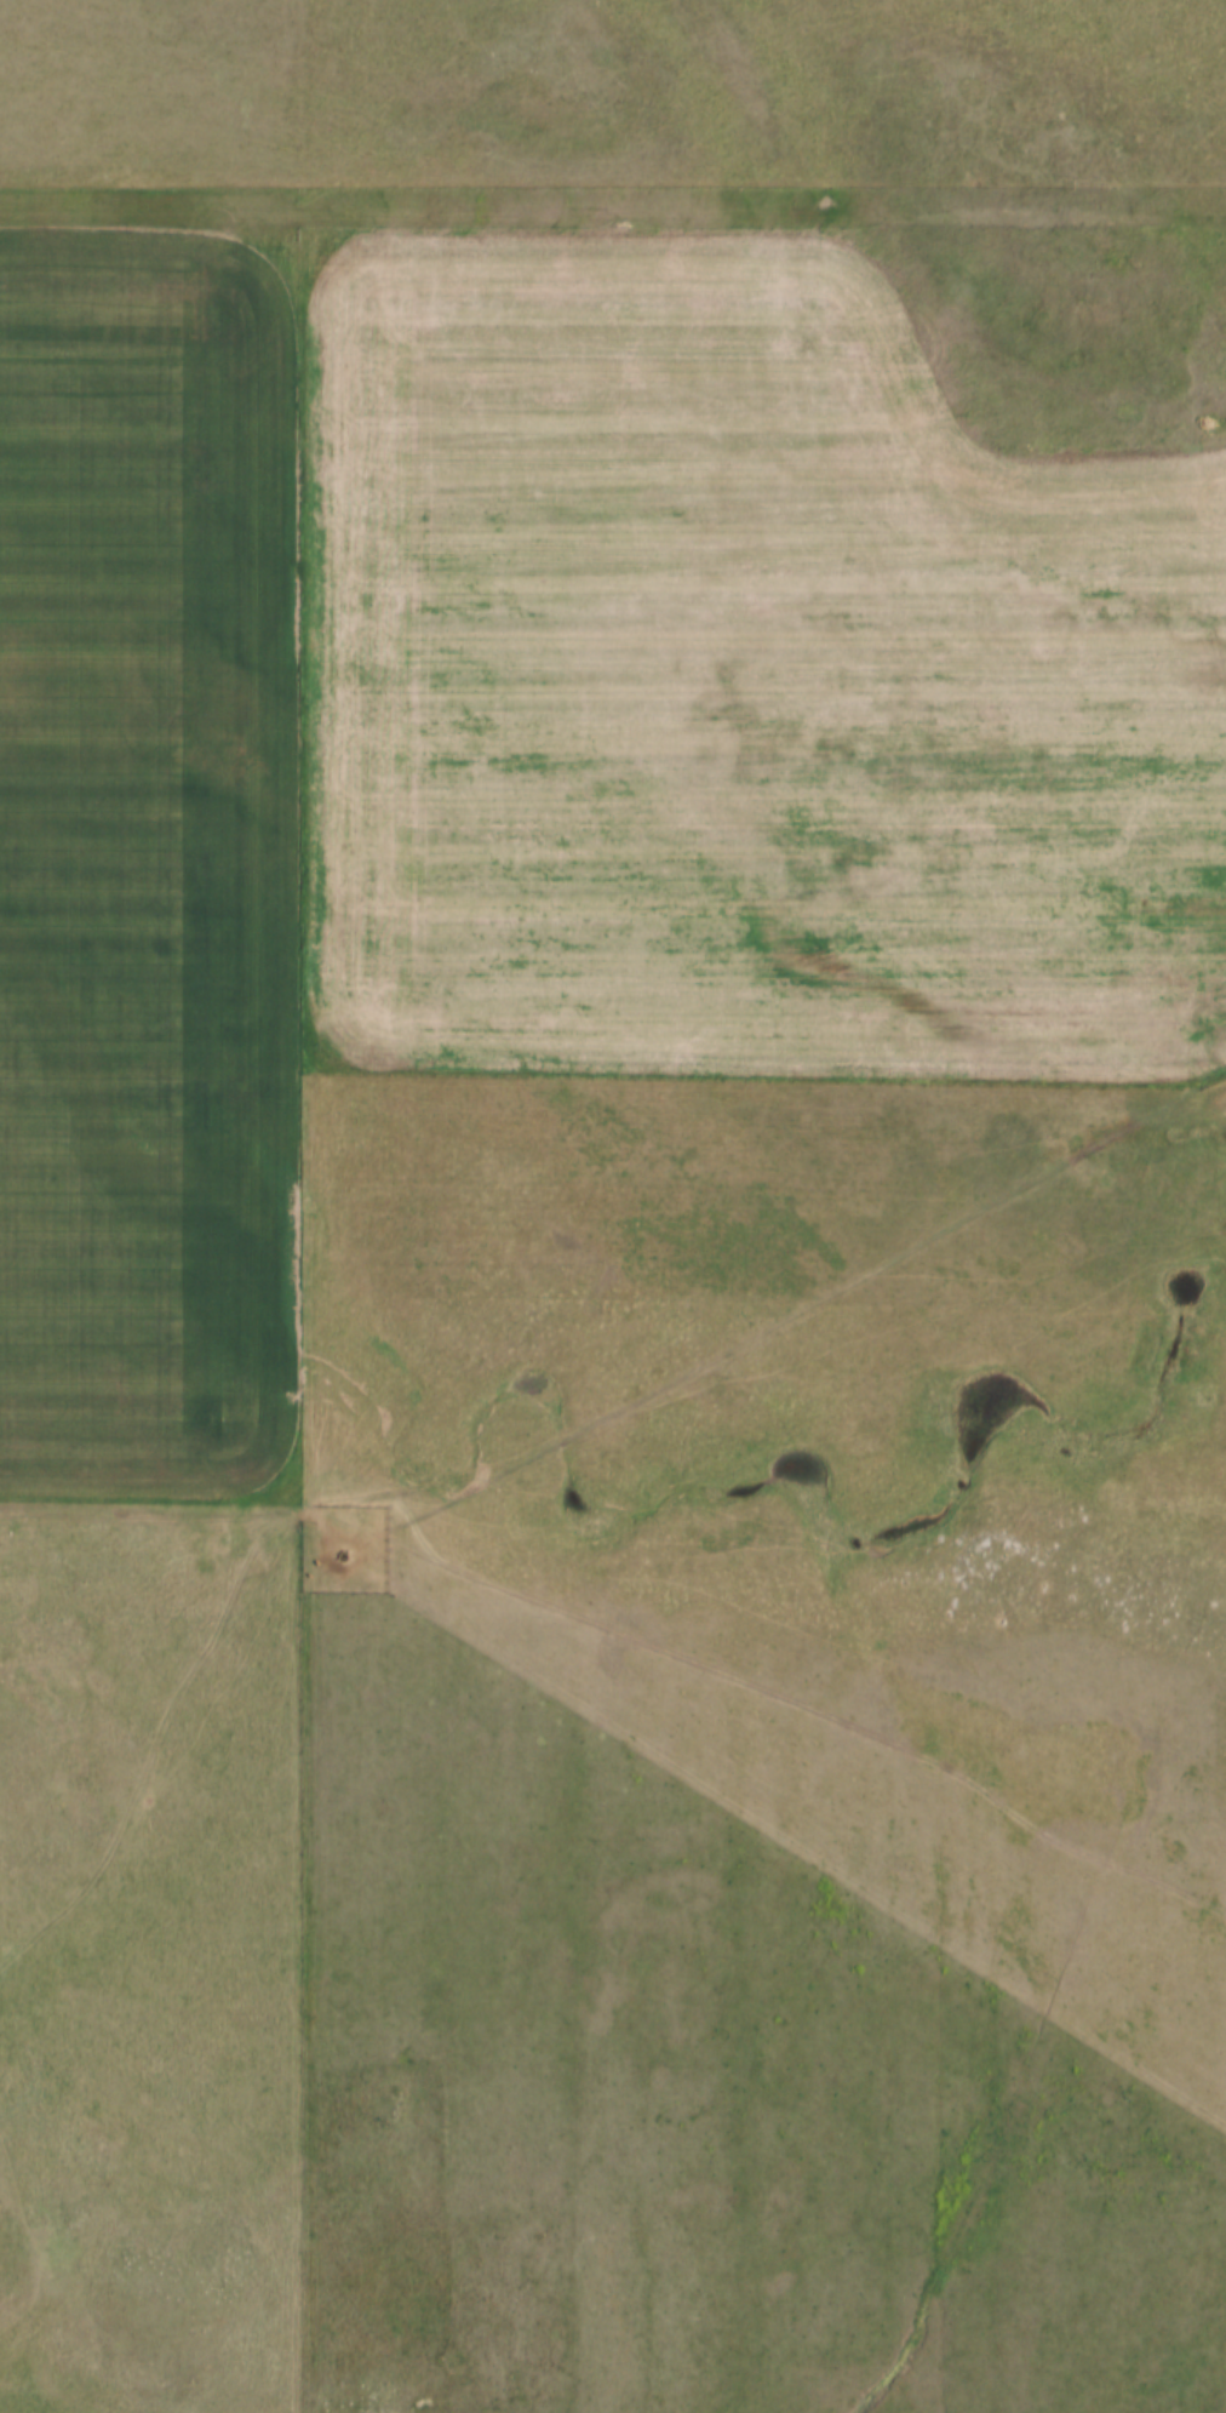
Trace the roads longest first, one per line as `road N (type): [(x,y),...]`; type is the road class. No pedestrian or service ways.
road 1 (track): [(0,223),(1225,225)]

